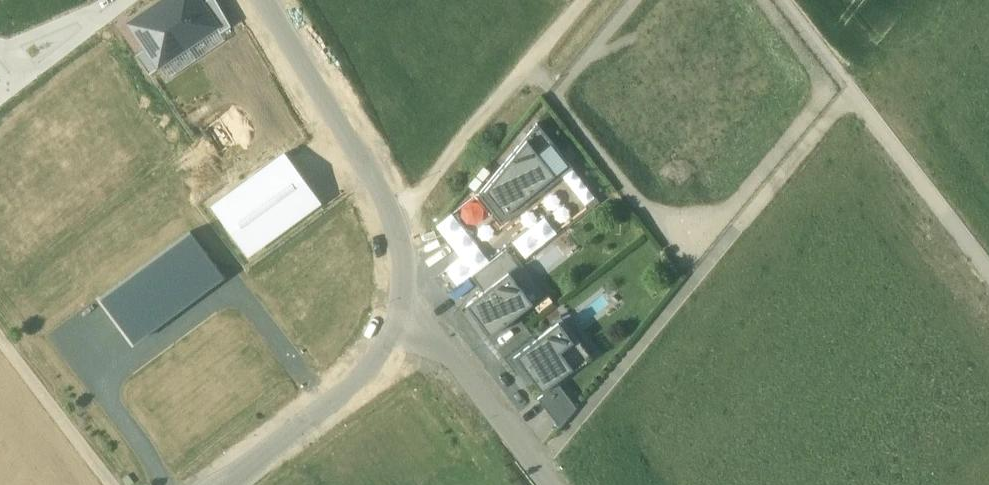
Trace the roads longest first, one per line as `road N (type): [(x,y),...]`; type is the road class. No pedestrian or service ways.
road 1 (track): [(541,468),(852,88)]
road 2 (residential): [(393,332),(405,269),(396,220),(268,0)]
road 3 (residential): [(393,332),(447,348),(554,484)]
road 4 (residential): [(226,484),(363,377),(393,332)]
road 5 (residential): [(122,0),(36,52),(7,61),(0,55)]

